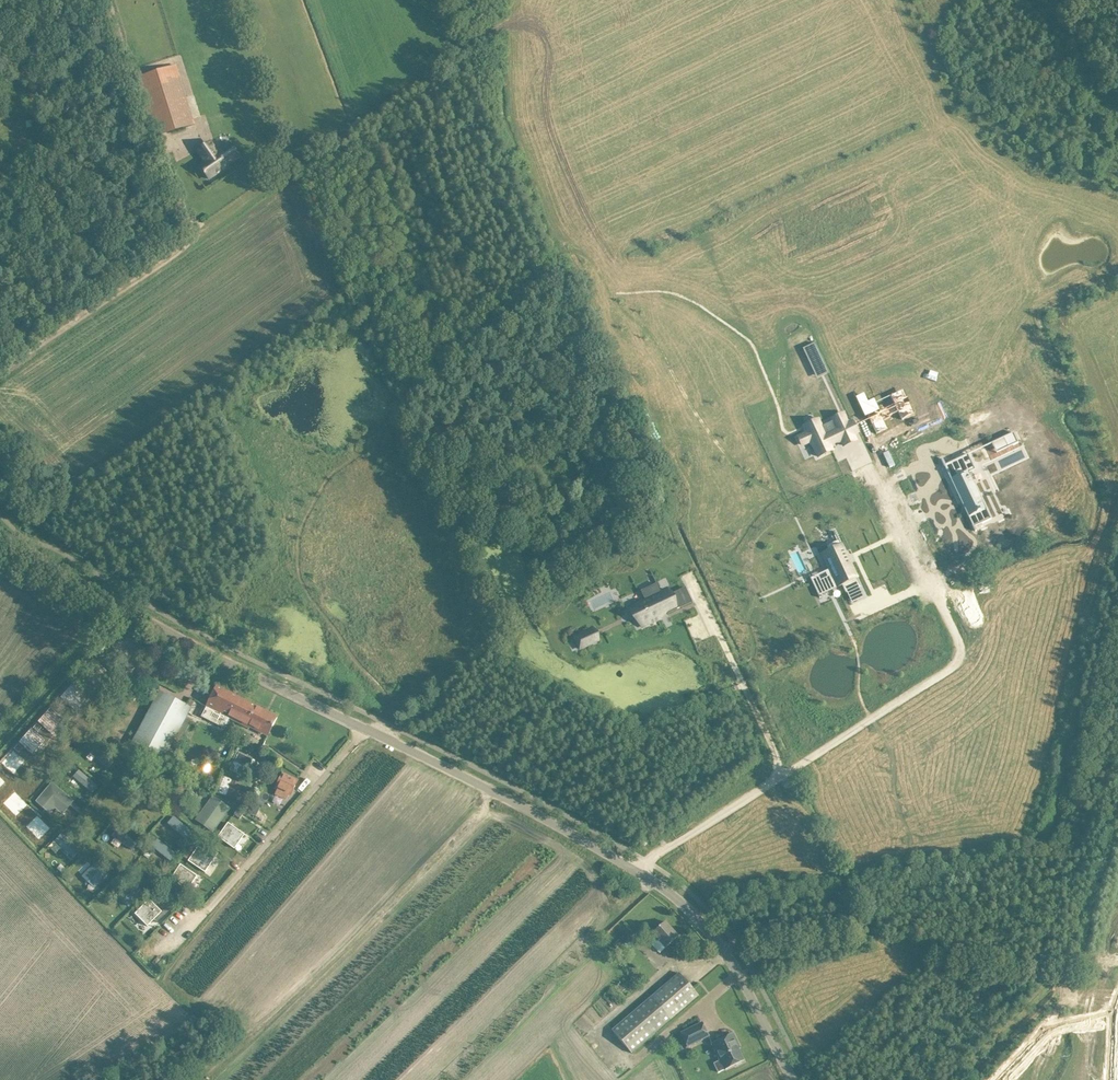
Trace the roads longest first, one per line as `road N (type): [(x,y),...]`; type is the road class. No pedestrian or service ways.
road 1 (unclassified): [(792,1079),(733,961),(673,895),(486,787),(159,628),(0,534)]
road 2 (track): [(0,370),(501,27)]
road 3 (track): [(990,1079),(1059,1008),(1071,970),(1096,958),(1117,960)]

